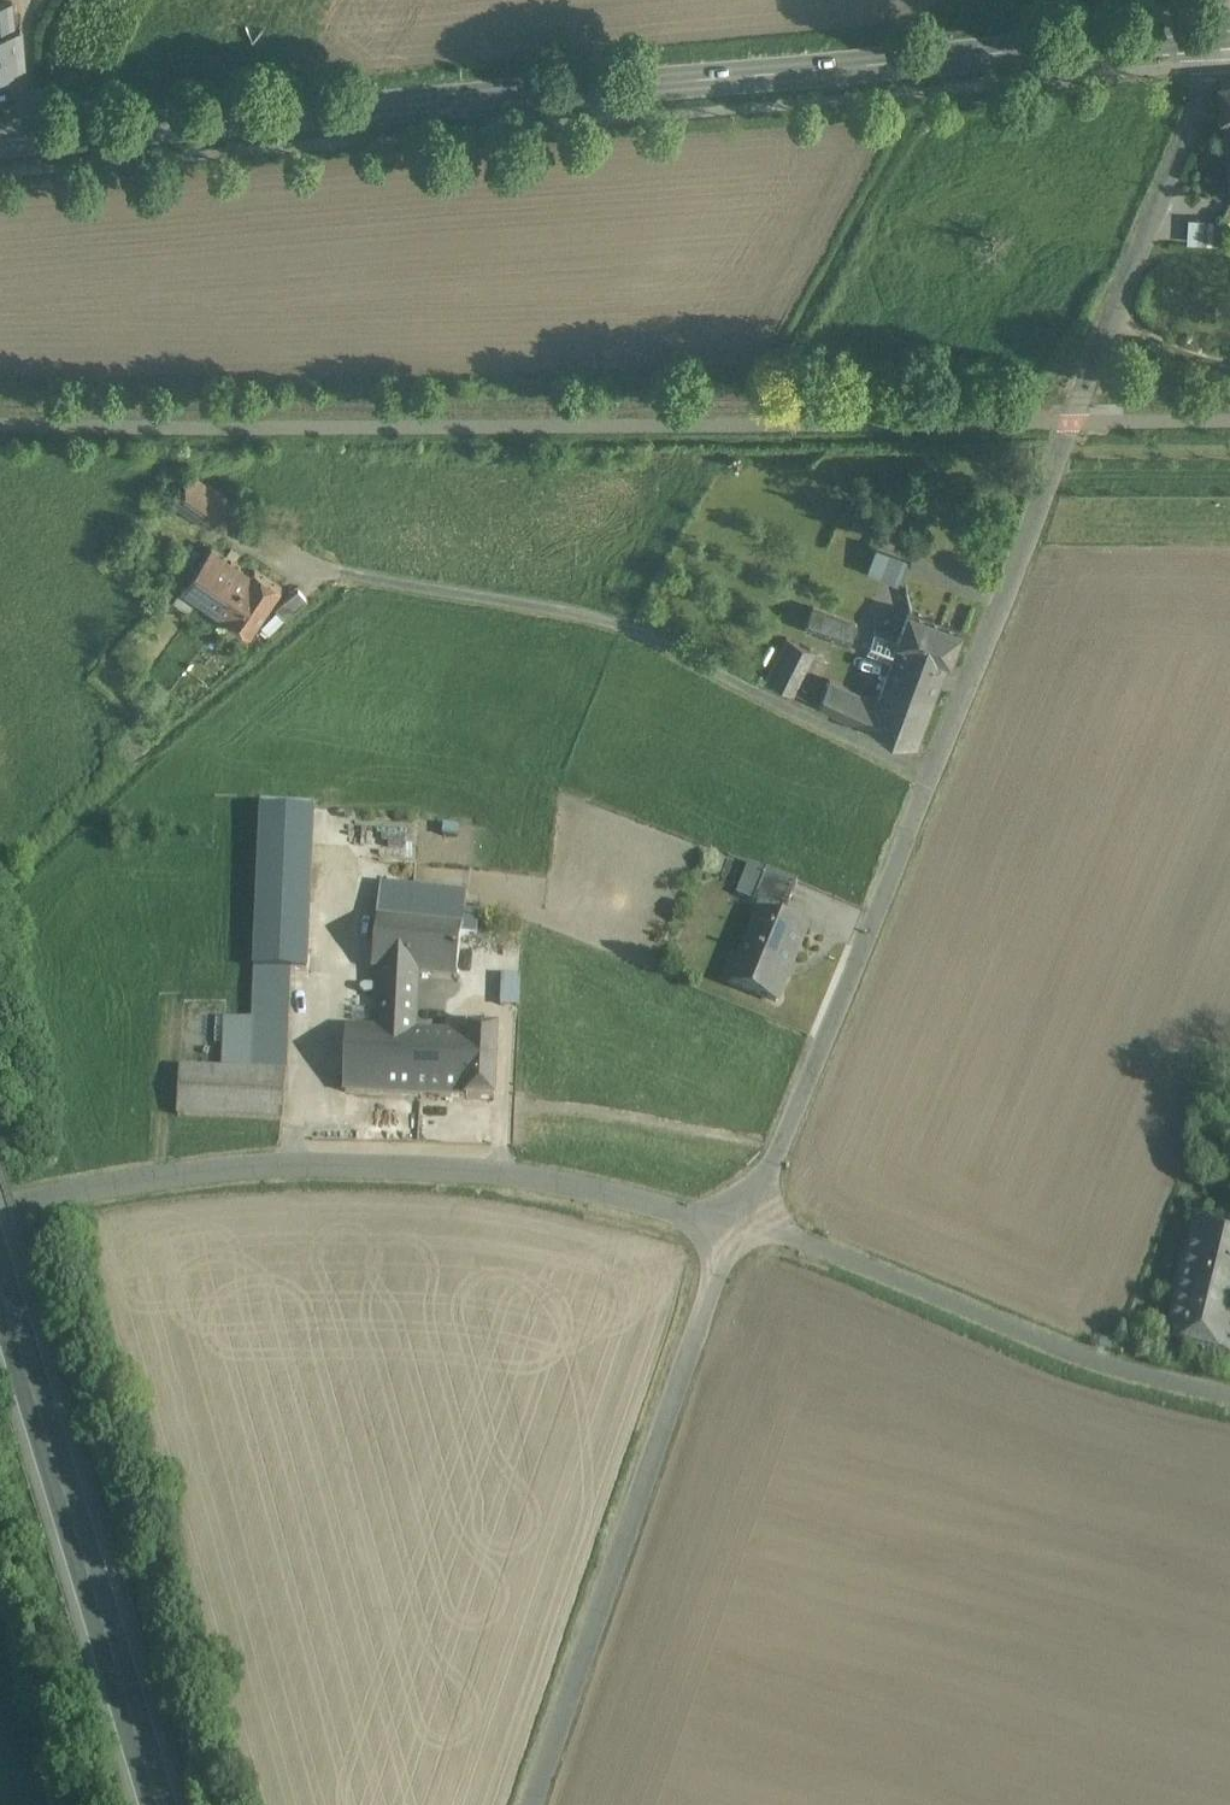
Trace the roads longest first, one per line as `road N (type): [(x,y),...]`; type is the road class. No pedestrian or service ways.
road 1 (primary): [(1229,31),(0,141)]
road 2 (unclassified): [(1229,31),(930,780)]
road 3 (unclassified): [(0,1204),(302,1159),(486,1162),(603,1184),(741,1226)]
road 4 (unclassified): [(930,780),(624,628),(325,569)]
road 5 (unclassified): [(741,1226),(530,1804)]
road 6 (primary): [(159,1804),(0,1291)]
road 7 (unclassified): [(1229,1389),(1147,1371),(857,1258),(741,1226)]
road 8 (unclassified): [(930,780),(741,1226)]

